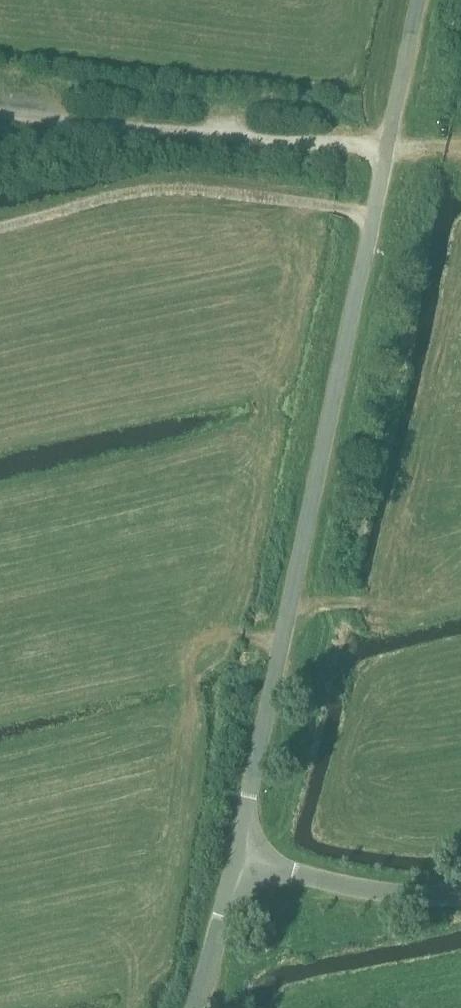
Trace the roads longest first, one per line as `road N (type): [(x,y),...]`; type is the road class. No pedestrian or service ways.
road 1 (unclassified): [(237,859),(388,147)]
road 2 (track): [(388,147),(0,108)]
road 3 (track): [(374,214),(163,191),(0,228)]
road 4 (unclassified): [(237,859),(385,892),(460,895)]
road 5 (unclassified): [(195,1007),(237,859)]
road 6 (unclassified): [(418,0),(388,147)]

